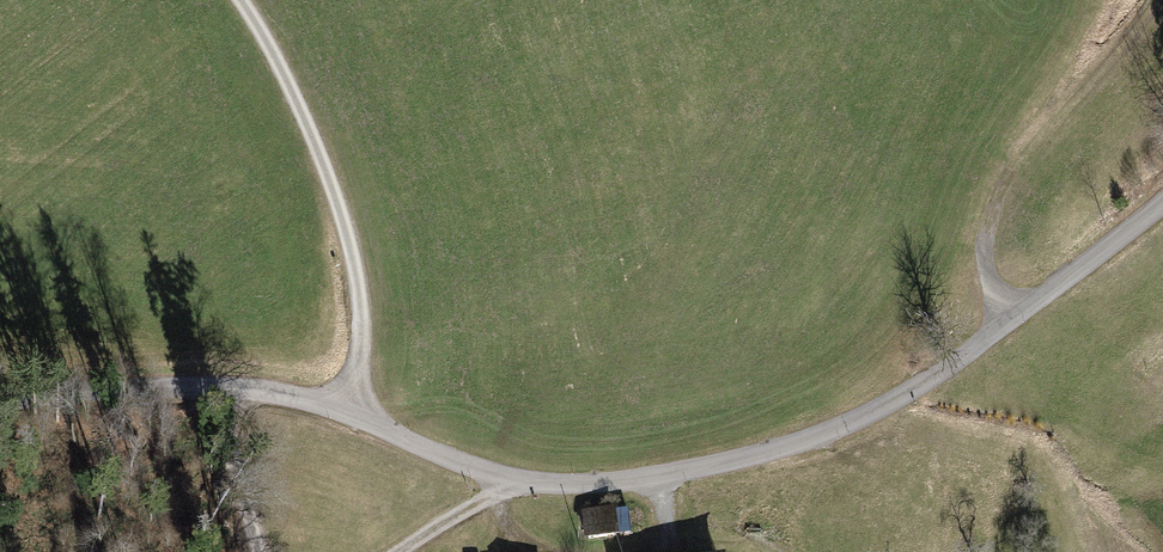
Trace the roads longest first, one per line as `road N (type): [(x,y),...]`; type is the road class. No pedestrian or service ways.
road 1 (unclassified): [(0,393),(159,380),(267,387),(501,480),(575,484),(661,475),(822,437),(906,393),(1162,204)]
road 2 (track): [(351,416),(362,357),(349,238),(312,130),(240,0)]
road 3 (track): [(262,551),(222,384)]
road 4 (track): [(1005,322),(987,228),(1016,158)]
road 5 (track): [(501,480),(402,551)]

